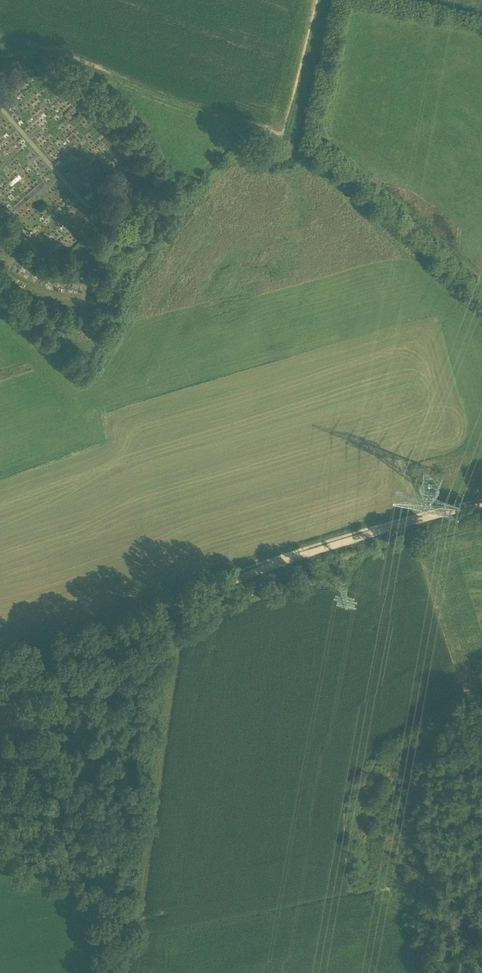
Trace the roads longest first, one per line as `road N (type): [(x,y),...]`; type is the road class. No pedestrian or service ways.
road 1 (track): [(481,508),(259,574),(76,650),(0,669)]

